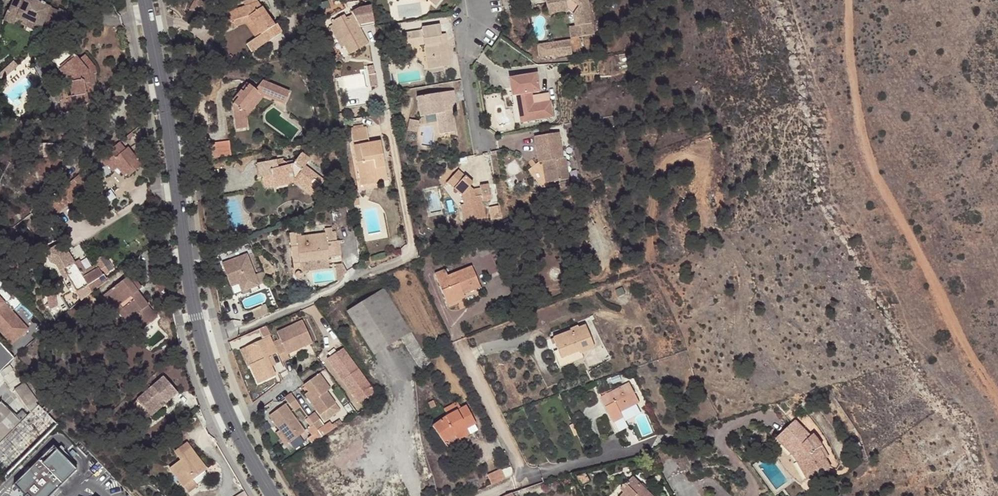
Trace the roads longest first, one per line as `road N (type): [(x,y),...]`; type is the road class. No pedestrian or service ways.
road 1 (track): [(997,398),(965,353),(858,125),(848,0)]
road 2 (residential): [(203,343),(420,251),(394,100)]
road 3 (tertiary): [(203,343),(142,0)]
road 4 (unclassified): [(482,495),(525,477),(463,346)]
road 5 (tertiary): [(272,495),(203,343)]
road 6 (residential): [(468,0),(473,27),(464,45),(481,146)]

